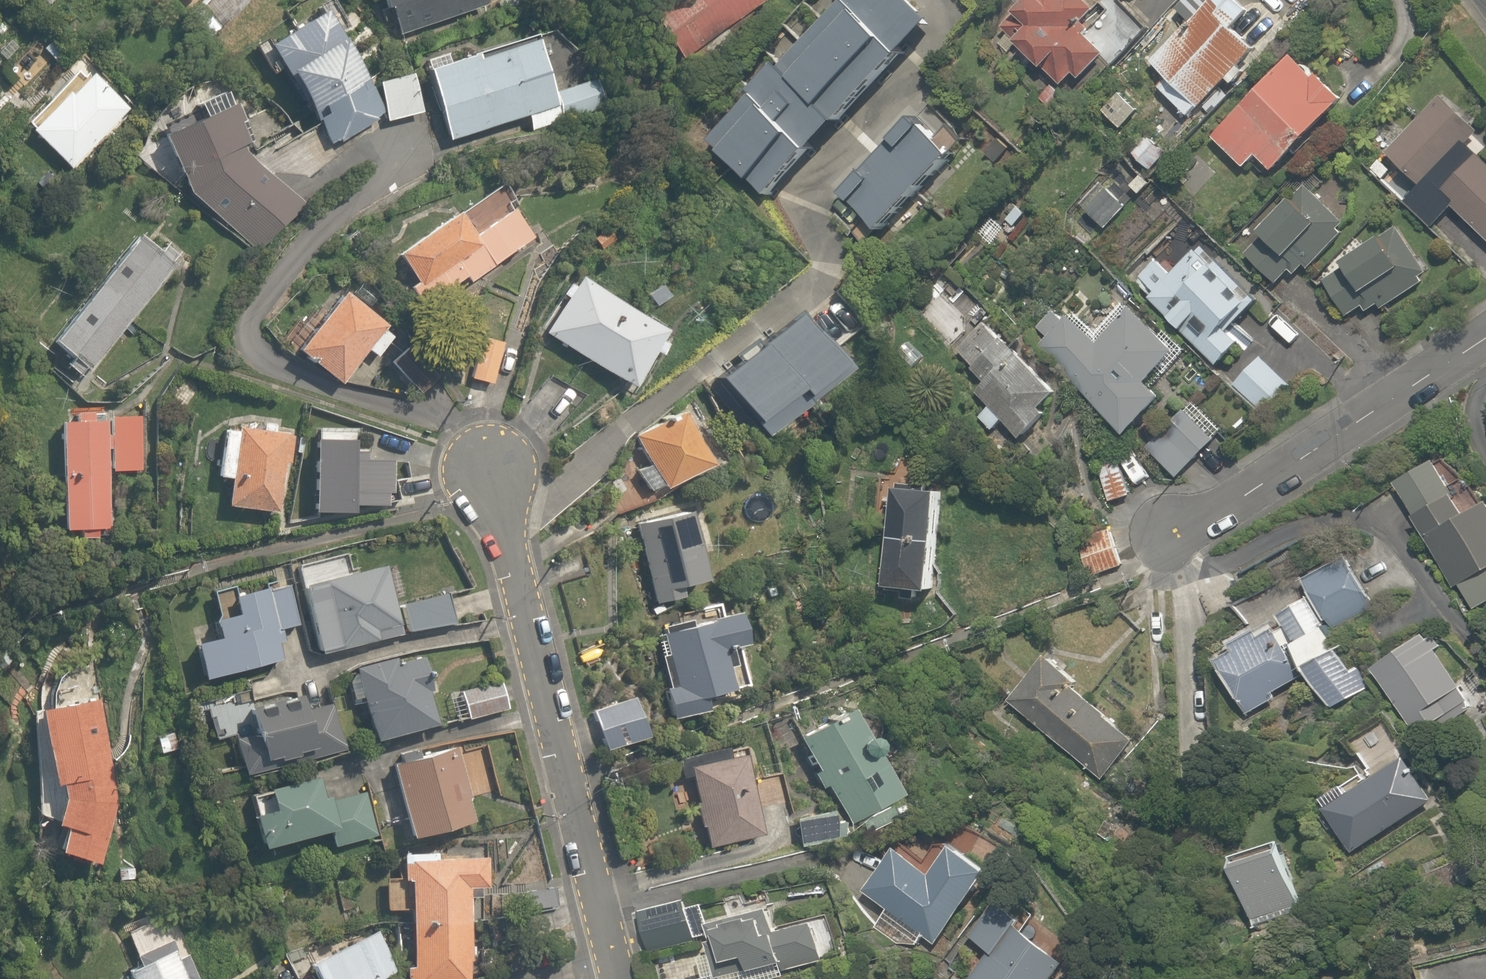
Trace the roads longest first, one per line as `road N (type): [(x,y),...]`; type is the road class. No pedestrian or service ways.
road 1 (residential): [(499,489),(622,978)]
road 2 (residential): [(1485,338),(1167,541)]

